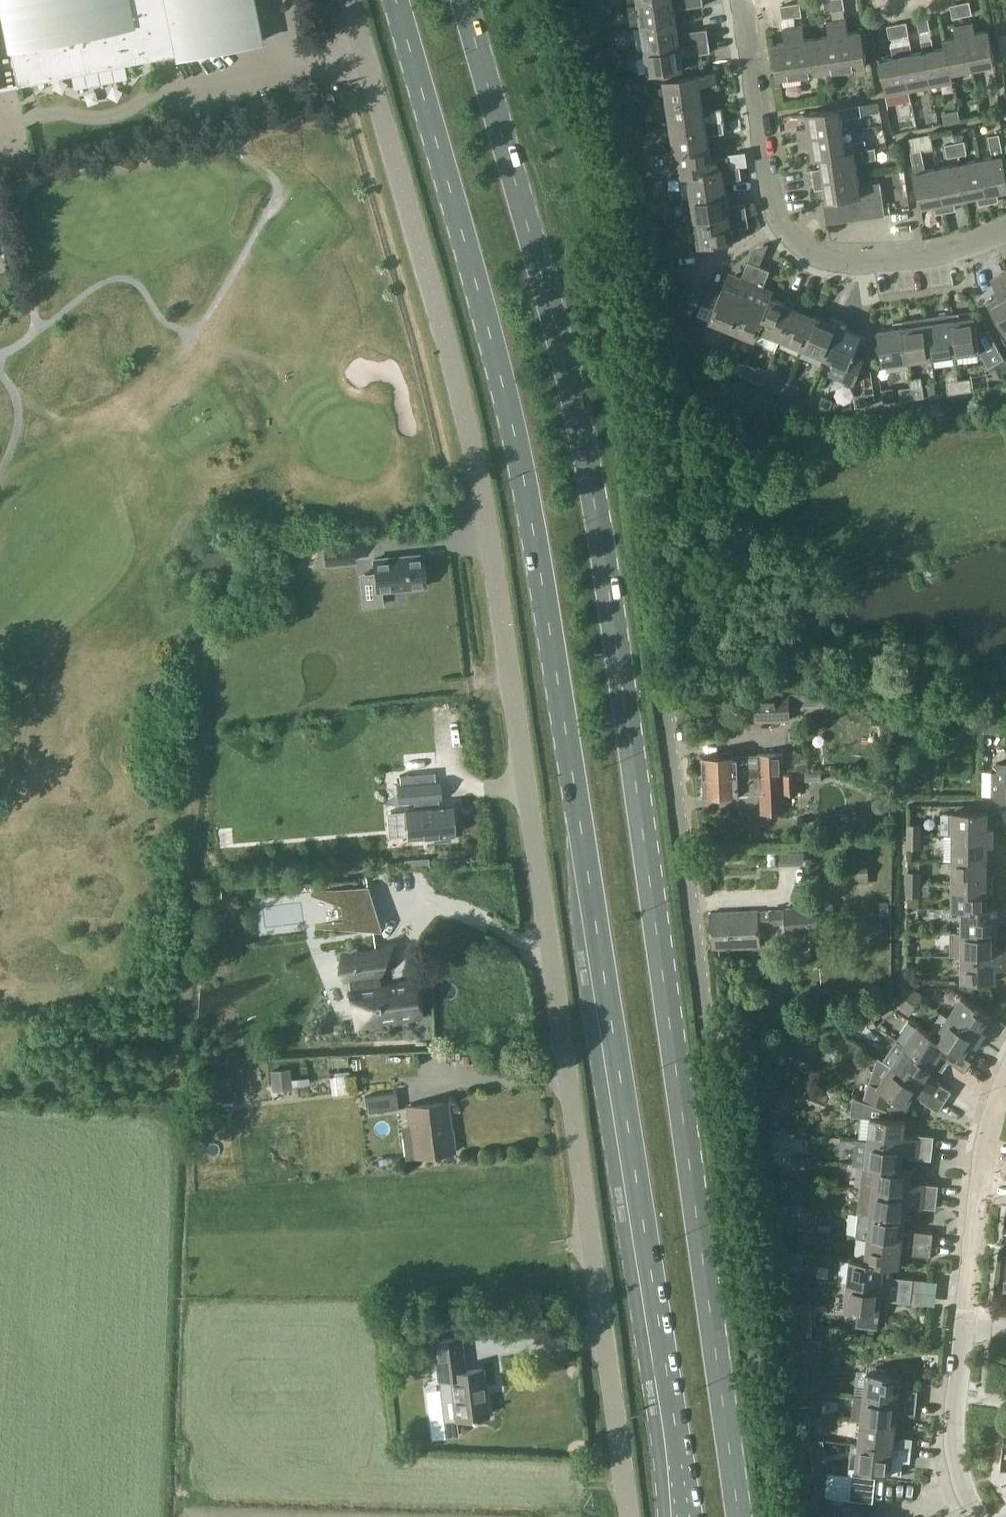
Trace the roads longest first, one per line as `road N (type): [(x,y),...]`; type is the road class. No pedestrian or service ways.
road 1 (primary): [(391,0),(504,407),(684,1516)]
road 2 (unclassified): [(629,1516),(475,437),(350,0)]
road 3 (primary): [(747,1516),(595,469),(466,0)]
road 4 (unclassified): [(774,1516),(649,604)]
road 5 (residential): [(649,604),(617,264),(592,153),(533,0)]
road 6 (residential): [(1005,234),(922,261),(857,265),(816,257),(779,224),(745,4)]
road 7 (residential): [(967,1315),(985,1150),(1005,1080)]
road 8 (residential): [(964,1488),(955,1433),(967,1315)]

